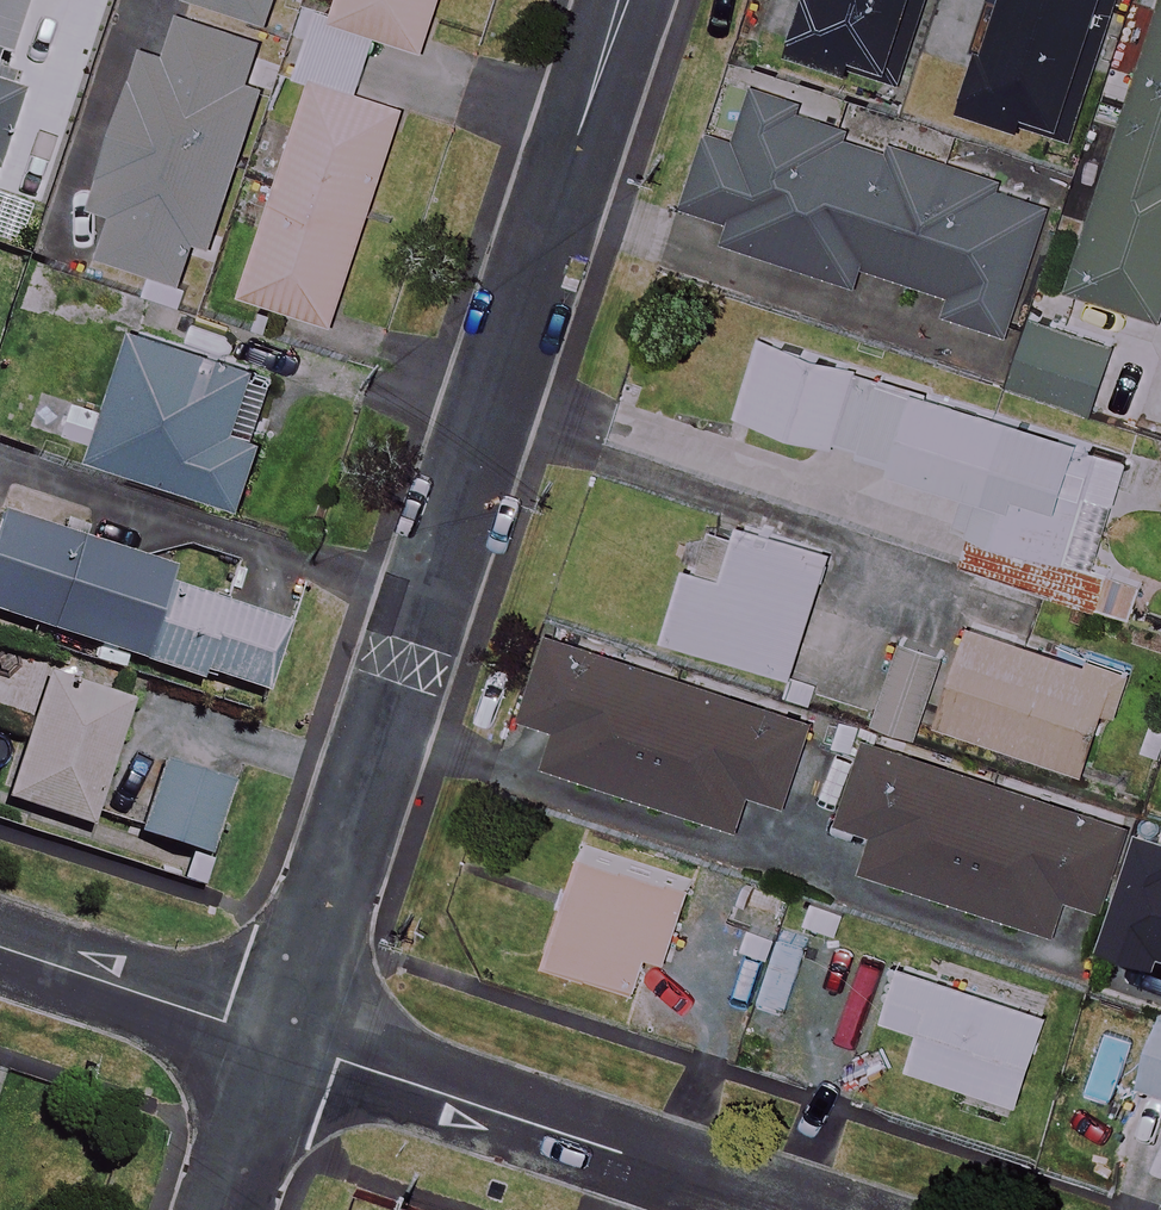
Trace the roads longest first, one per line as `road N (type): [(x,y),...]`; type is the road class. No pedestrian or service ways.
road 1 (residential): [(274,1042),(626,0)]
road 2 (residential): [(274,1042),(787,1209)]
road 3 (residential): [(0,950),(274,1042)]
road 4 (residential): [(220,1209),(274,1042)]

